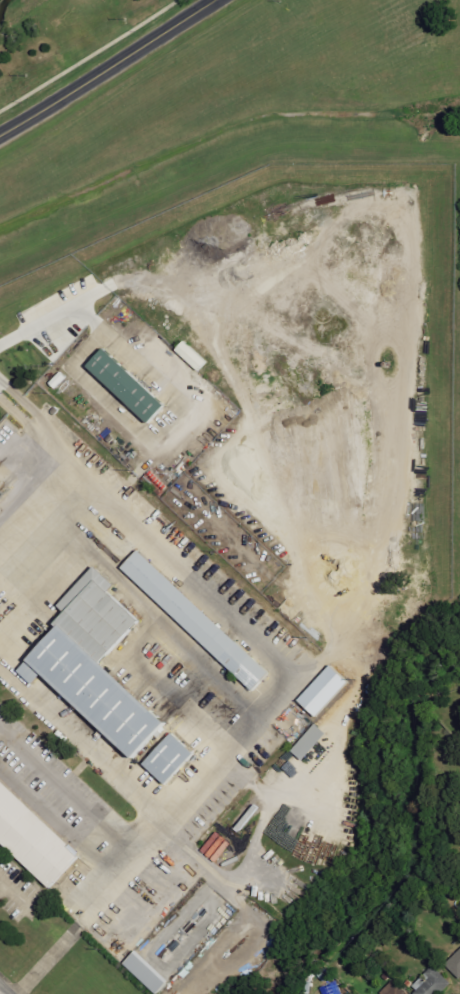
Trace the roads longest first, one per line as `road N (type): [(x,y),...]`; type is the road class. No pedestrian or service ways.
road 1 (tertiary): [(0,134),(216,0)]

